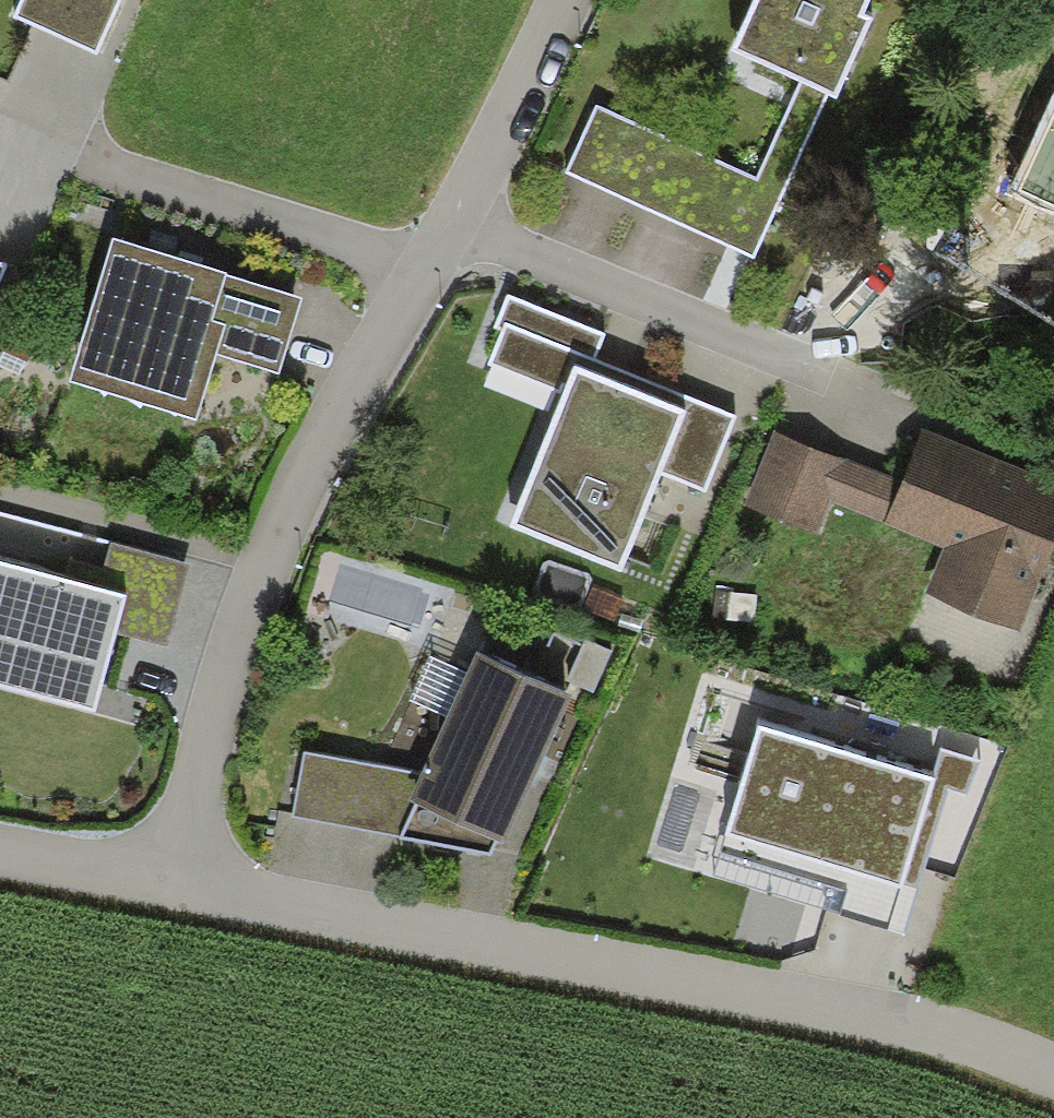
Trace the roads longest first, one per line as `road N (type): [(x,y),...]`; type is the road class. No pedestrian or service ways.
road 1 (residential): [(1053,1070),(973,1037),(881,1016),(163,892)]
road 2 (residential): [(554,0),(255,567)]
road 3 (residential): [(255,567),(163,892)]
road 4 (residential): [(255,567),(0,498)]
road 5 (residential): [(163,892),(0,858)]

